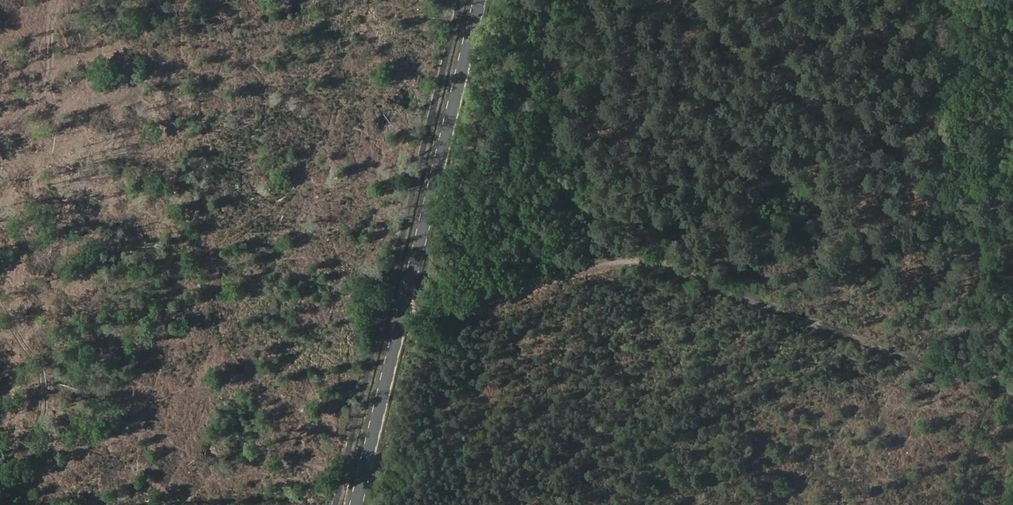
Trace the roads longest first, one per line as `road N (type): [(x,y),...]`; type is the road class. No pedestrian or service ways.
road 1 (secondary): [(482,0),(357,504)]

